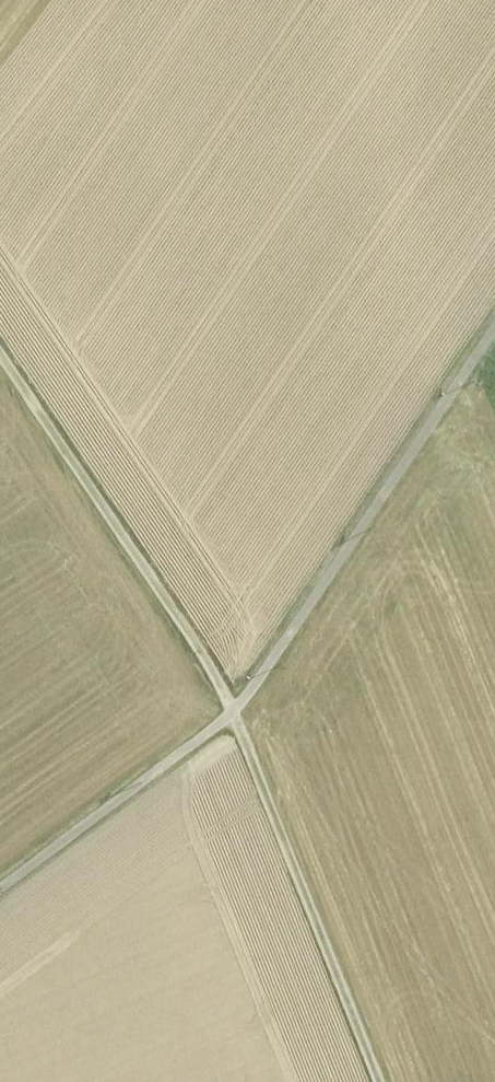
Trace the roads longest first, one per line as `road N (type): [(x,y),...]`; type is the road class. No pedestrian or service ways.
road 1 (track): [(0,363),(232,716),(382,1081)]
road 2 (track): [(494,327),(232,716),(0,890)]

